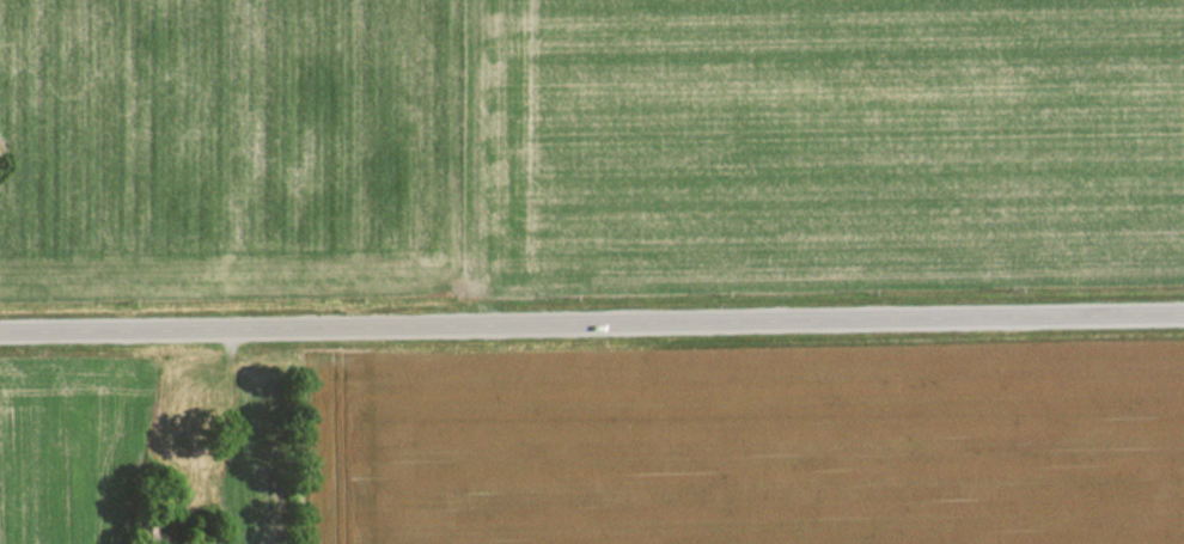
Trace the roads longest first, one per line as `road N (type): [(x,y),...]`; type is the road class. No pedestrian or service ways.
road 1 (residential): [(0,333),(1183,317)]

